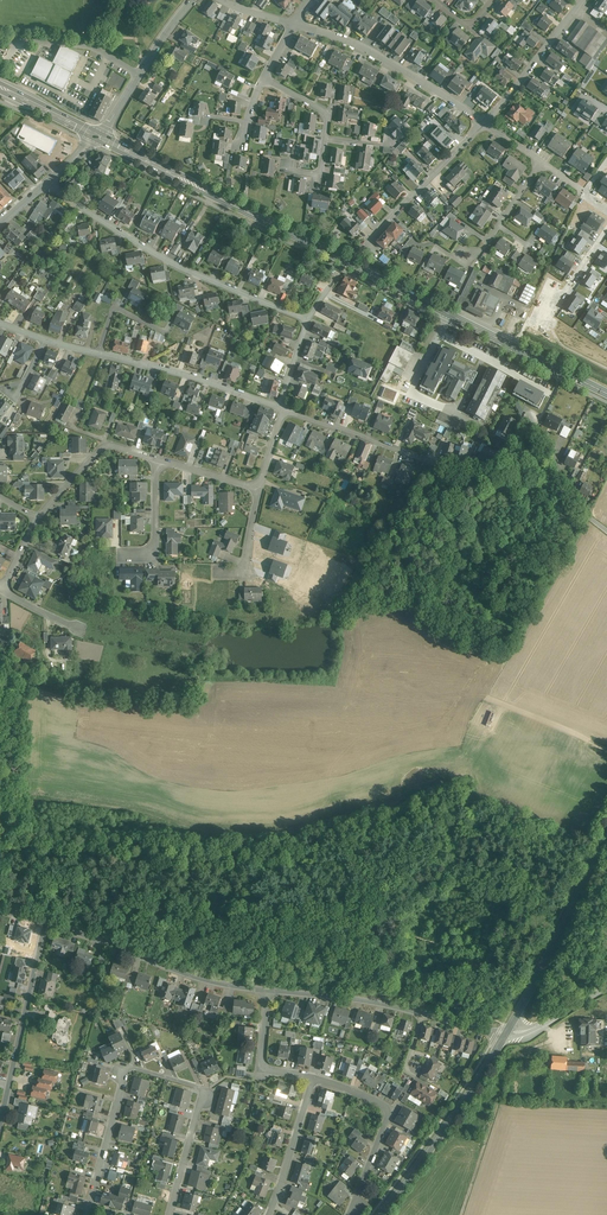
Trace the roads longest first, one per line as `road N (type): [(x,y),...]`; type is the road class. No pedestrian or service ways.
road 1 (primary): [(101,136),(606,394)]
road 2 (residential): [(280,408),(308,321),(168,262),(45,185)]
road 3 (residential): [(91,1207),(129,1067),(204,1089),(171,1214)]
road 4 (residential): [(574,501),(517,477),(431,462),(284,409)]
road 5 (residential): [(280,408),(0,324)]
road 6 (residential): [(269,991),(197,978),(46,923)]
road 7 (tertiary): [(504,1036),(606,837)]
road 8 (residential): [(294,24),(371,53),(486,125)]
road 9 (tertiary): [(380,1214),(504,1036)]
road 10 (residential): [(0,1124),(46,923)]
road 11 (residential): [(314,1079),(357,1091),(388,1112),(351,1214)]
road 12 (residential): [(486,125),(369,244)]
road 13 (residential): [(192,0),(101,136)]
road 14 (residential): [(582,0),(486,125)]
road 15 (residential): [(422,1013),(269,991)]
road 16 (residential): [(157,461),(106,447),(38,520)]
road 17 (residential): [(317,187),(325,115),(263,80)]
road 18 (residential): [(269,1214),(314,1079)]
road 19 (residential): [(314,1079),(265,1065),(269,991)]
road 20 (residential): [(541,162),(479,254),(467,256)]

